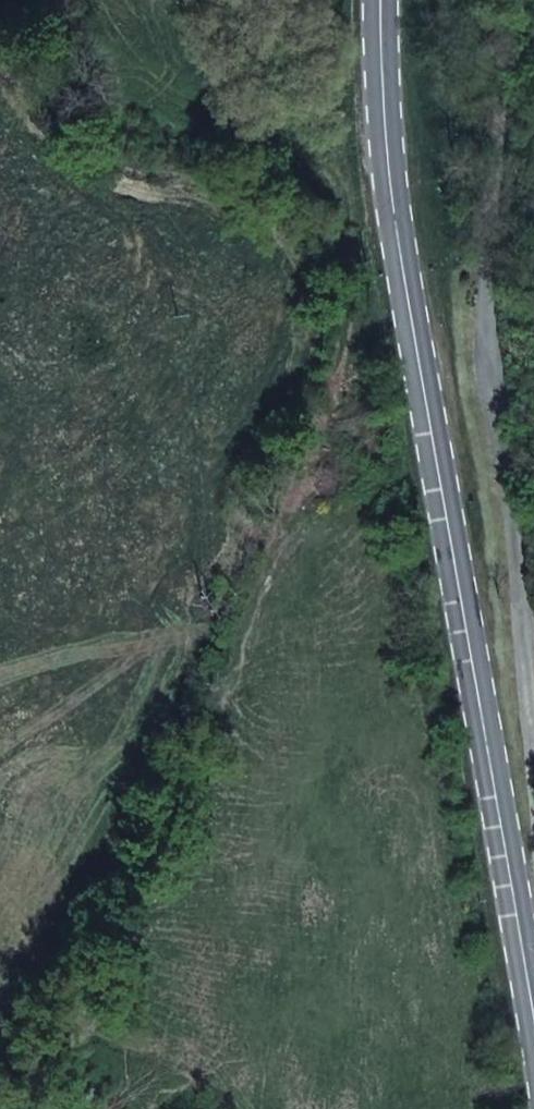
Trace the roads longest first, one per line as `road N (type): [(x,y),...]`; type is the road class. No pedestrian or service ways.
road 1 (secondary): [(379,0),(376,37),(420,361),(533,1003)]

